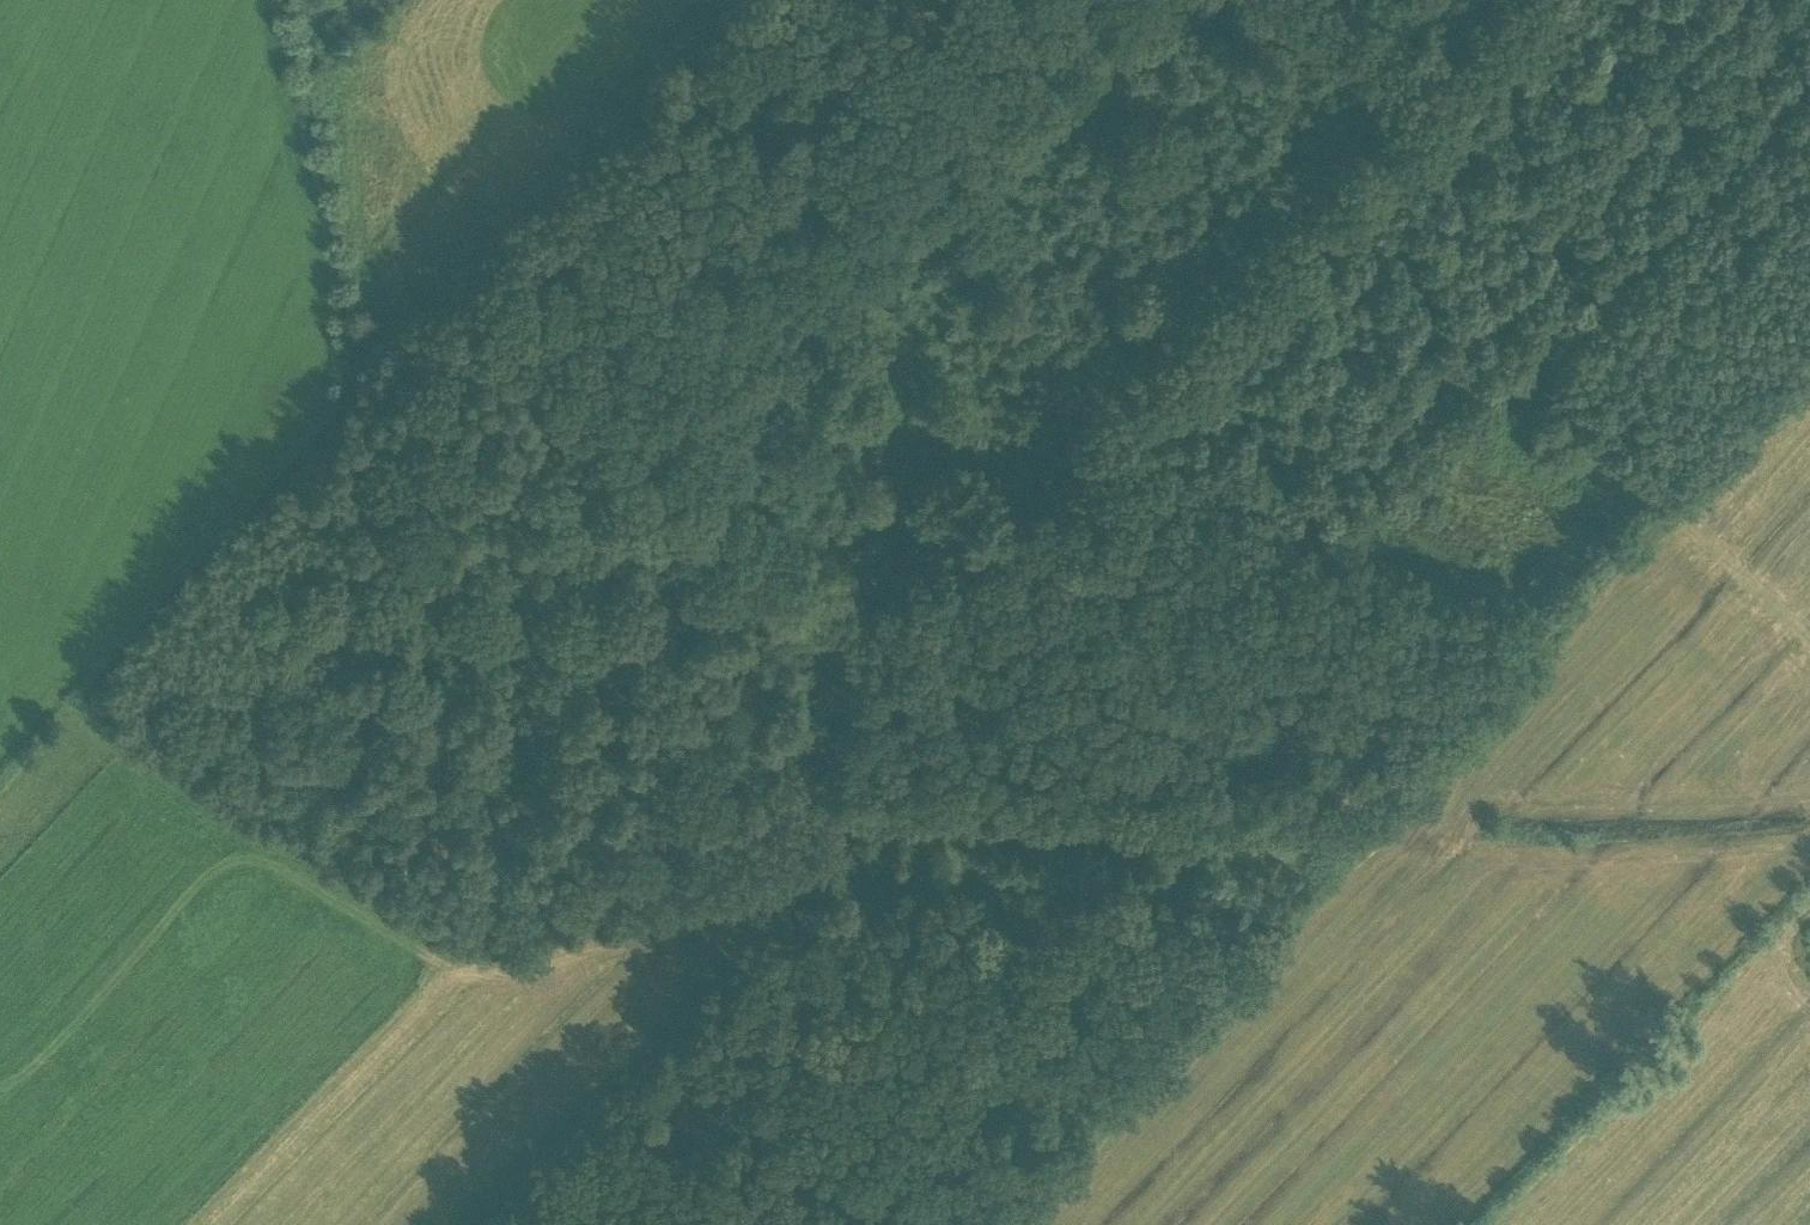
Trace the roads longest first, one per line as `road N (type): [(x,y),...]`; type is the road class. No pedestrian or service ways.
road 1 (track): [(1349,827),(771,844),(749,773),(866,647),(1096,436),(1532,0)]
road 2 (track): [(1809,70),(1358,539),(1269,527),(1182,498),(1128,469),(1096,436)]
road 3 (track): [(866,647),(453,292),(562,159)]
road 4 (track): [(629,444),(1051,0)]
road 5 (track): [(1809,645),(1528,364)]
road 6 (track): [(1444,90),(1347,0)]
road 7 (track): [(453,292),(370,384)]

